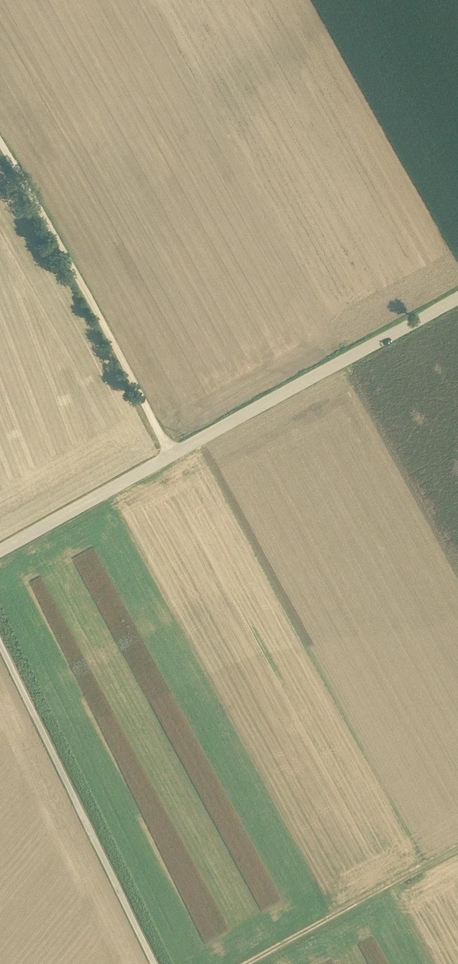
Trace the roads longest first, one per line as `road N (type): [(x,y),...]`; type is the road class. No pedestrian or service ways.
road 1 (unclassified): [(457,298),(0,550)]
road 2 (track): [(172,455),(0,142)]
road 3 (track): [(0,643),(155,963)]
road 4 (track): [(246,963),(457,846)]

